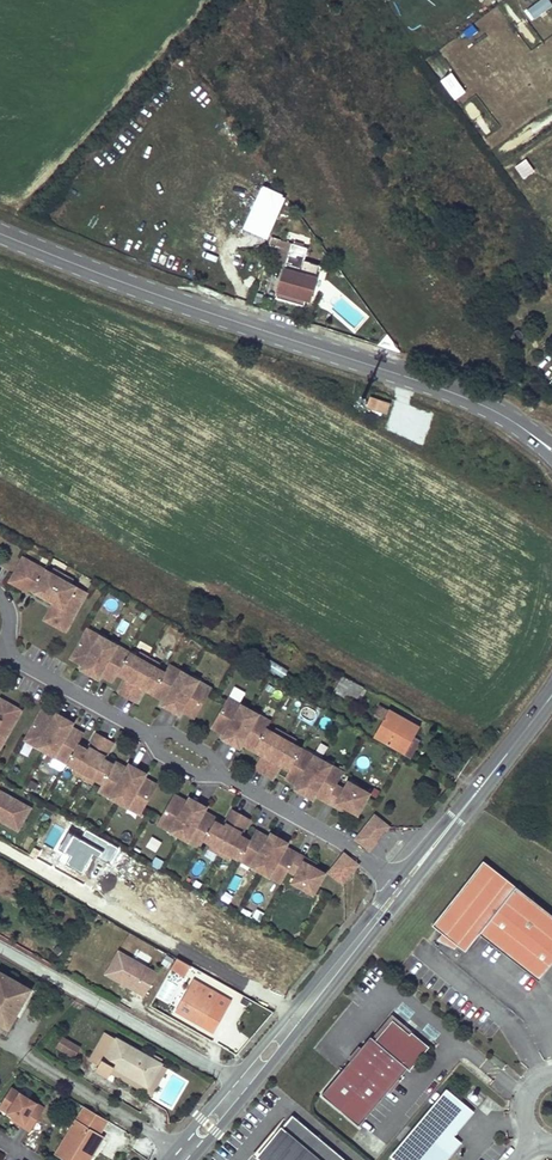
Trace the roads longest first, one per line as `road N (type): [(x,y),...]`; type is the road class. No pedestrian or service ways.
road 1 (unclassified): [(0,234),(470,399),(551,452)]
road 2 (secondary): [(242,1085),(551,694)]
road 3 (residential): [(242,1085),(0,947)]
road 4 (residential): [(182,1156),(26,1058)]

